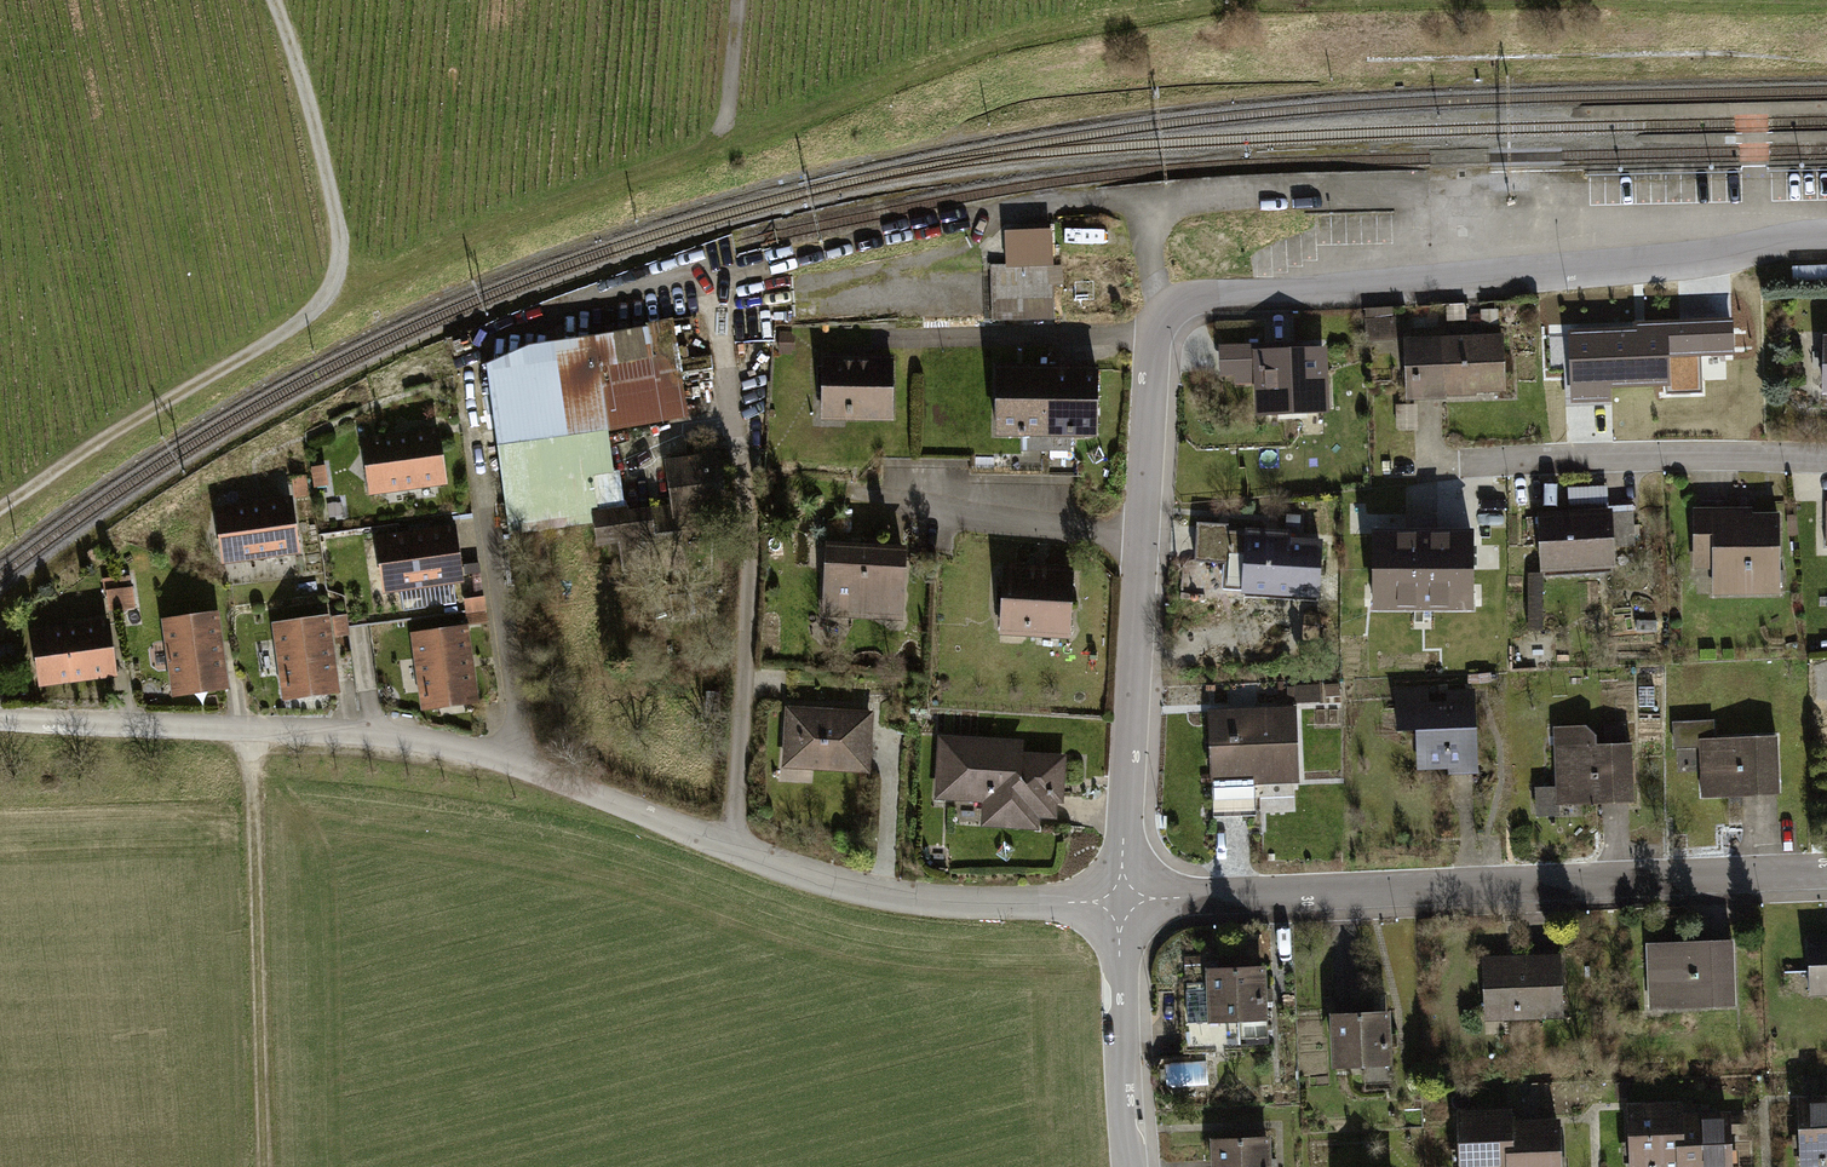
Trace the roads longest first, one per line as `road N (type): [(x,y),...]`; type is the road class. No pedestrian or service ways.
road 1 (residential): [(1121,902),(1153,328),(1167,311),(1197,297),(1675,264),(1826,234)]
road 2 (residential): [(15,723),(364,728),(509,761),(801,875),(881,896),(1121,902)]
road 3 (residential): [(1121,902),(1826,874)]
road 4 (track): [(281,0),(328,209),(327,286),(294,322),(0,504)]
road 5 (track): [(255,726),(265,1166)]
road 6 (residential): [(1826,459),(1467,463)]
road 7 (residential): [(1132,1166),(1121,902)]

